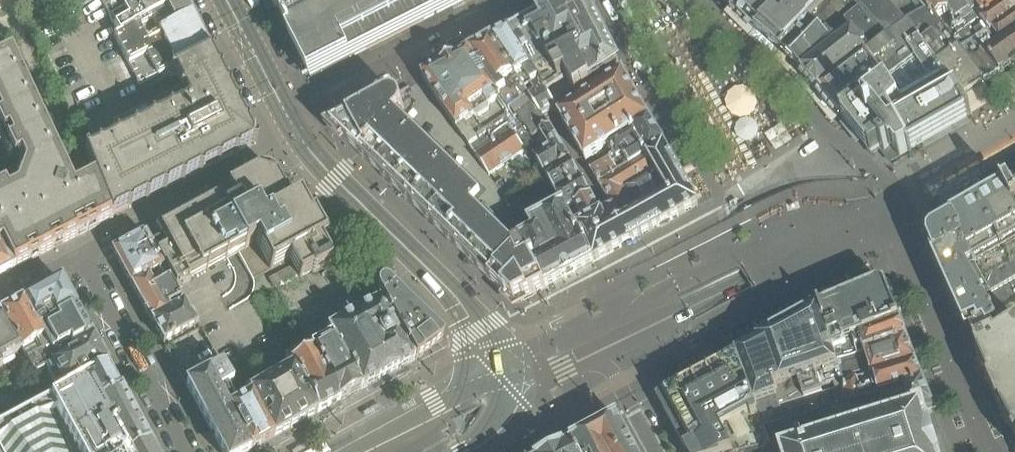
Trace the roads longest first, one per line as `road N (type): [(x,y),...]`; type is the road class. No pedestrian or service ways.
road 1 (tertiary): [(509,369),(298,137)]
road 2 (residential): [(298,137),(533,9)]
road 3 (residential): [(80,253),(298,137)]
road 4 (residential): [(187,451),(80,253)]
road 5 (residential): [(523,400),(548,381),(614,360),(664,451)]
road 6 (tertiary): [(509,369),(348,451)]
road 7 (tertiary): [(298,137),(227,0)]

